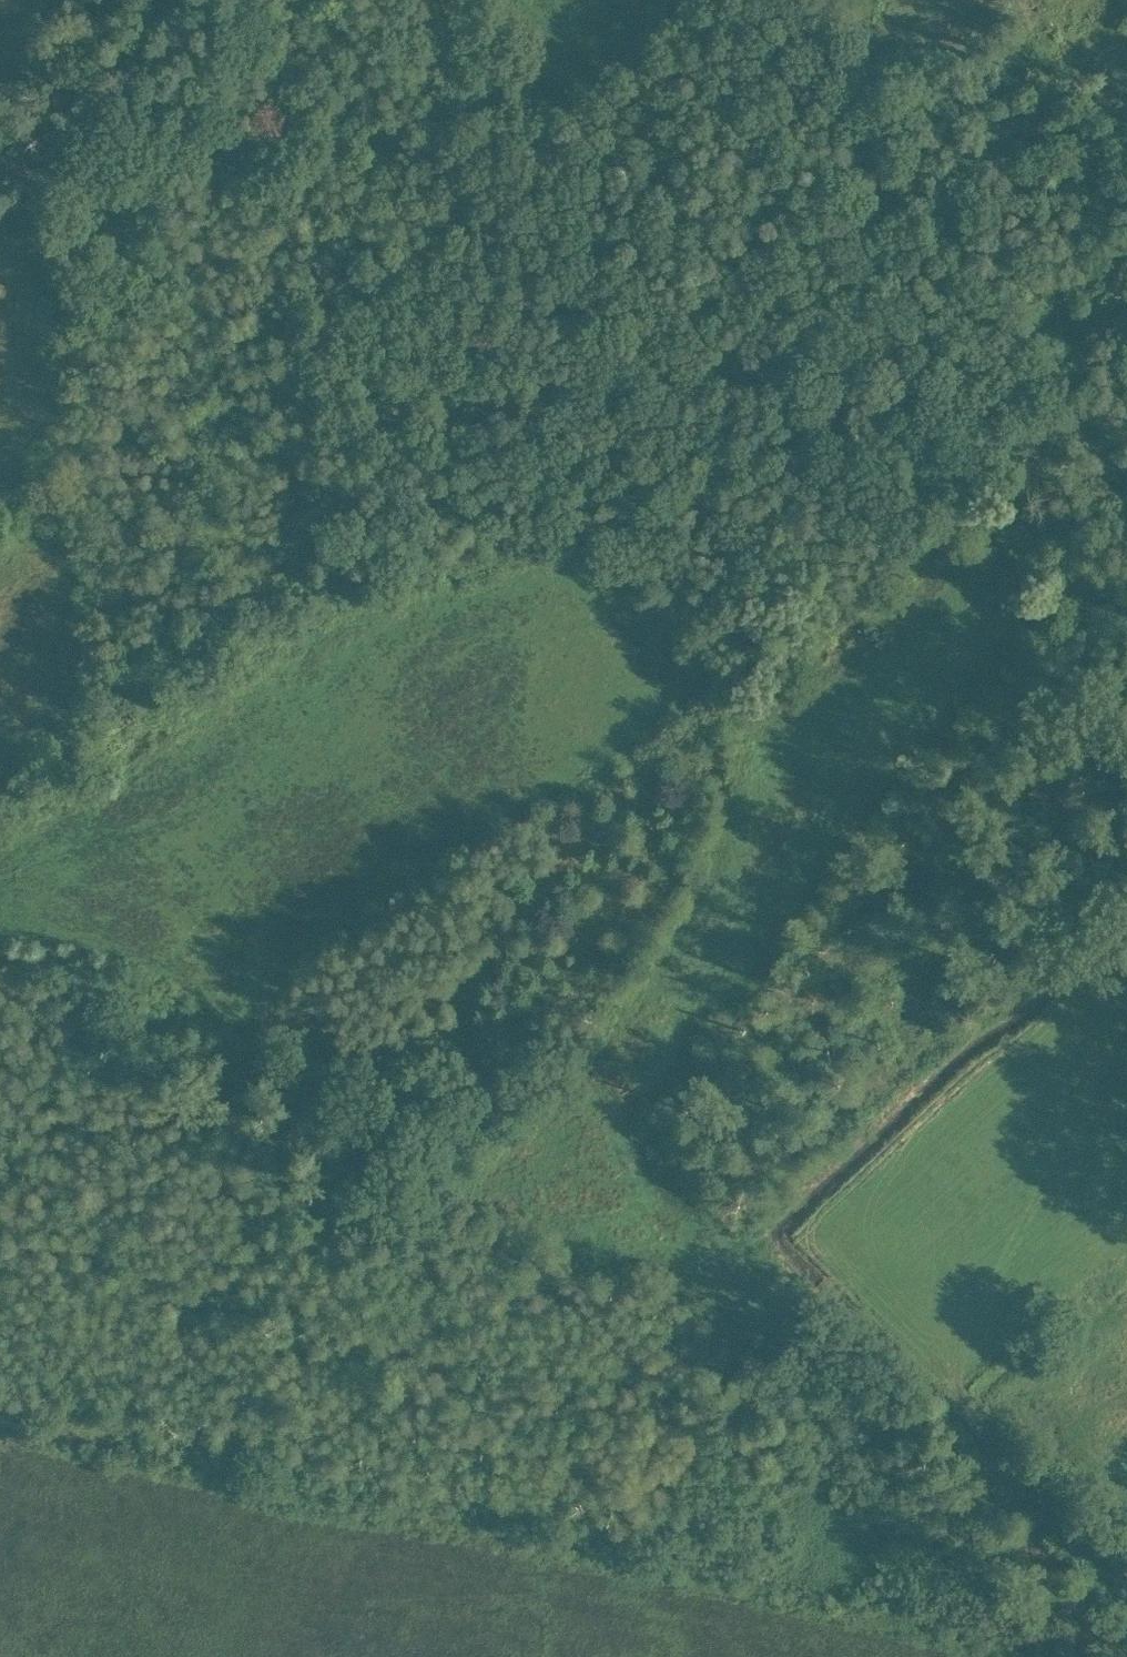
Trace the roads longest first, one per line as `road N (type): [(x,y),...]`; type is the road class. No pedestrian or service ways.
road 1 (track): [(0,97),(123,0)]

